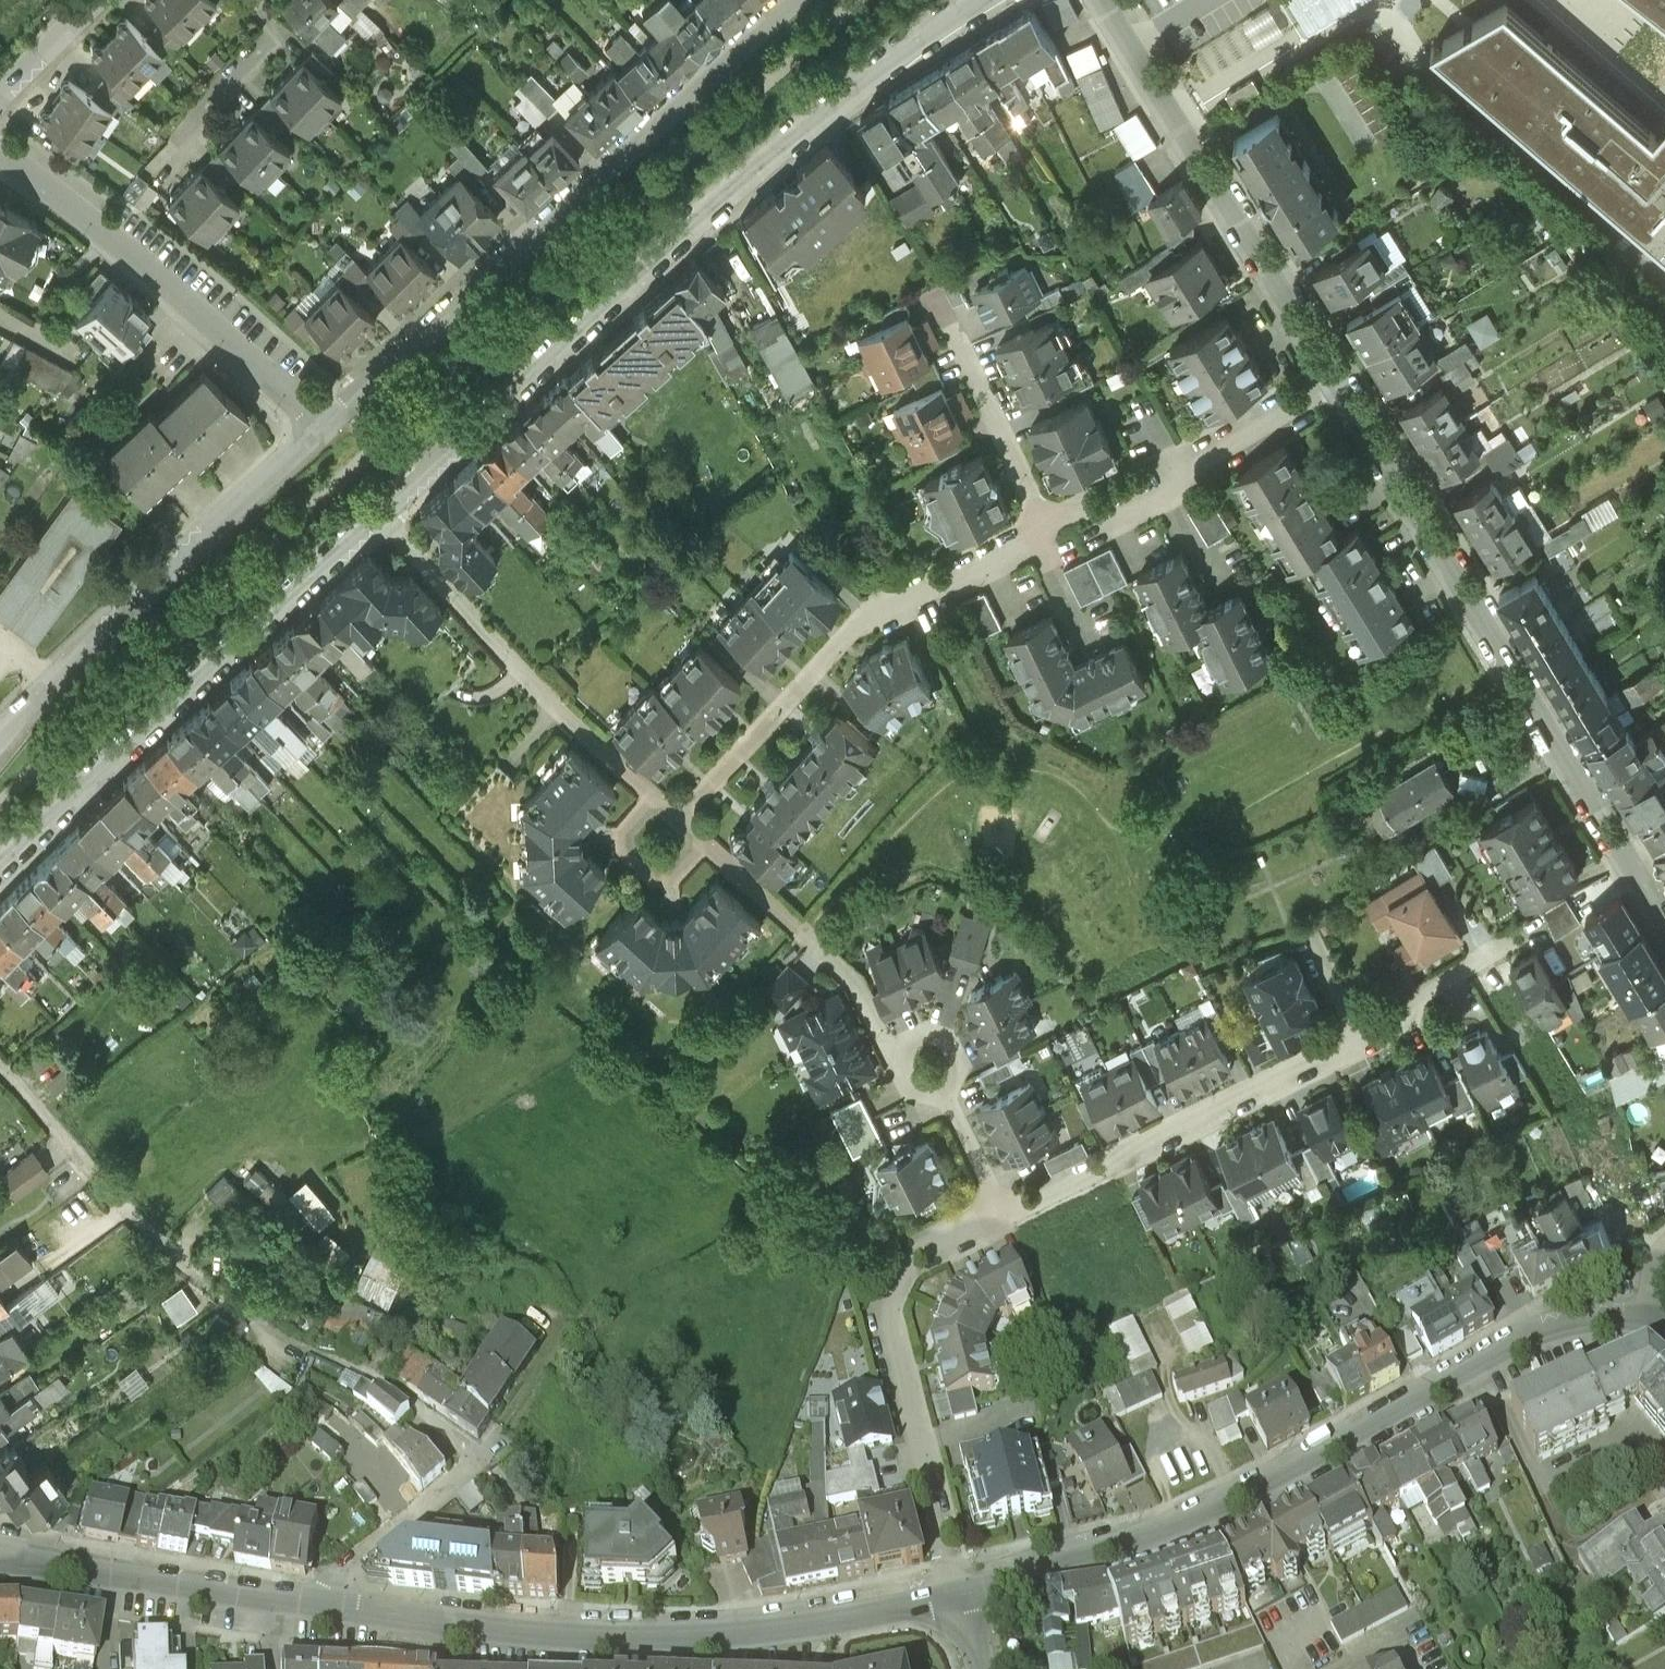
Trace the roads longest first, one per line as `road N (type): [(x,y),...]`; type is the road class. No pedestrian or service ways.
road 1 (residential): [(0,1059),(145,1227),(224,1300),(390,1388),(476,1454),(475,1467),(306,1607)]
road 2 (unclassified): [(385,521),(824,111),(979,0)]
road 3 (residential): [(972,1588),(1194,1525),(1533,1334),(1600,1318),(1664,1319)]
road 4 (residential): [(306,1607),(577,1640),(708,1638),(958,1590)]
road 5 (residential): [(1664,927),(1336,385)]
road 6 (unclassified): [(794,0),(330,422)]
road 7 (unclassified): [(0,869),(385,521)]
road 8 (residential): [(1043,536),(951,583),(902,592),(871,611),(681,815)]
road 9 (unclassified): [(330,422),(0,748)]
road 10 (residential): [(1336,385),(1102,0)]
road 11 (residential): [(958,1590),(892,1314),(923,1248),(1007,1212)]
road 12 (residential): [(0,151),(330,422)]
road 13 (residential): [(1007,1212),(1046,1203),(1365,1044)]
road 14 (residential): [(385,521),(653,791)]
road 15 (residential): [(705,839),(864,987),(893,1051)]
road 16 (residential): [(22,1558),(269,1601)]
road 17 (residential): [(267,0),(305,36),(178,169)]
road 18 (residential): [(1043,536),(950,341)]
road 19 (residential): [(1336,385),(1199,466),(1168,497)]
road 20 (residential): [(1365,1044),(1406,1024),(1419,996),(1511,944)]
road 21 (residential): [(653,791),(624,832),(628,856),(663,880),(705,839)]
road 22 (residential): [(0,96),(99,0)]
road 23 (residential): [(1168,497),(1120,519),(1089,512),(1043,536)]
road 24 (residential): [(946,1090),(1007,1212)]

